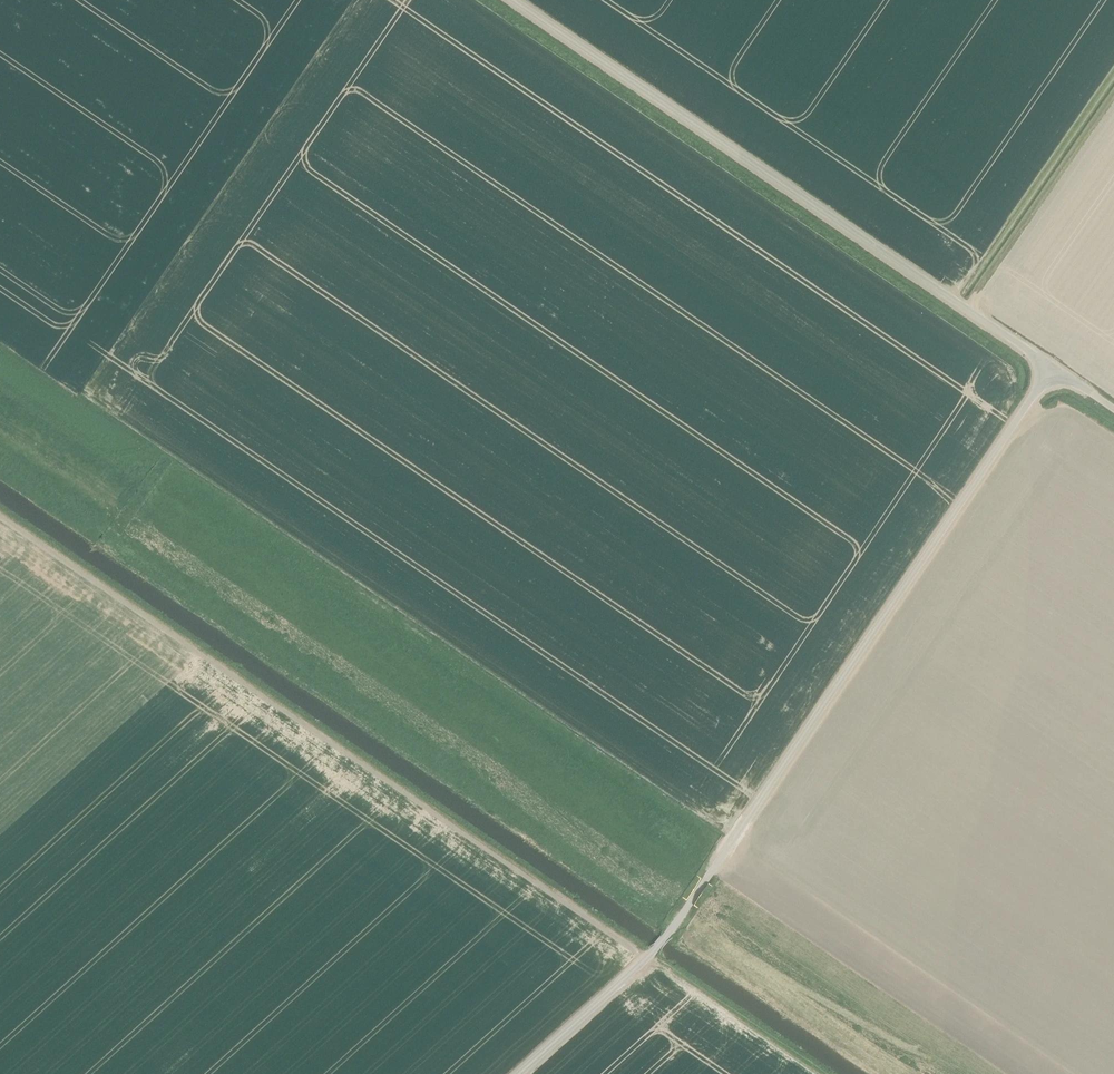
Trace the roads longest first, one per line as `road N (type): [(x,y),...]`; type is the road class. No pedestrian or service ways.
road 1 (unclassified): [(521,1073),(671,931),(1053,368)]
road 2 (unclassified): [(1053,368),(512,0)]

